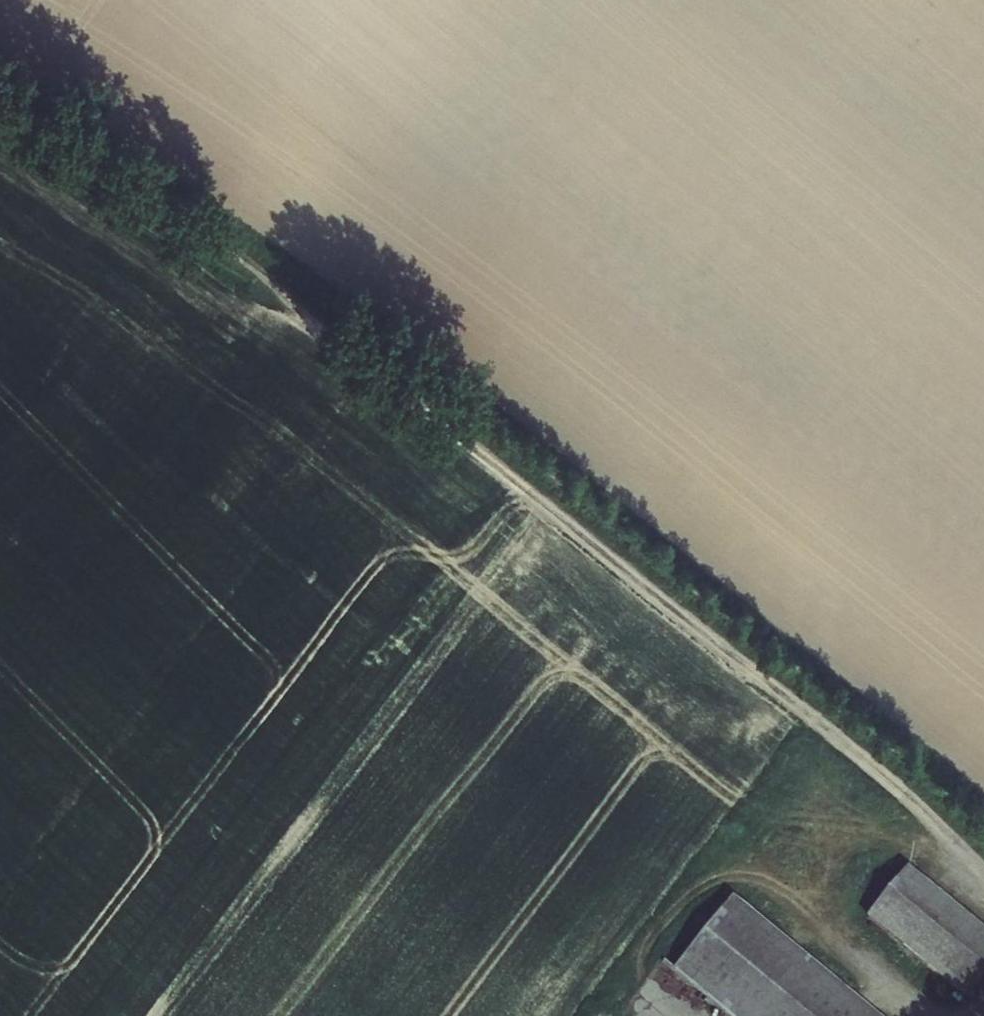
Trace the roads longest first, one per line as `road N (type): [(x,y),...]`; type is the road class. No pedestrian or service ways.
road 1 (track): [(0,97),(236,256),(983,857)]

